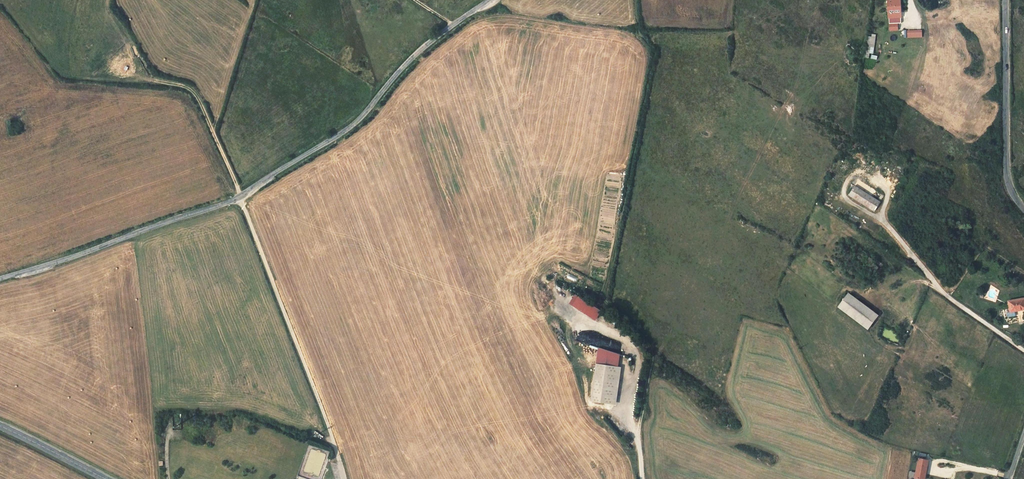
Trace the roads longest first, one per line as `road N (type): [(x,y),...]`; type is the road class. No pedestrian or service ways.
road 1 (unclassified): [(490,0),(427,44),(337,137),(239,198),(0,280)]
road 2 (track): [(152,81),(190,90),(199,101),(340,464)]
road 3 (tertiary): [(1023,208),(1006,171),(1006,0)]
road 4 (track): [(880,218),(946,295),(1023,351)]

